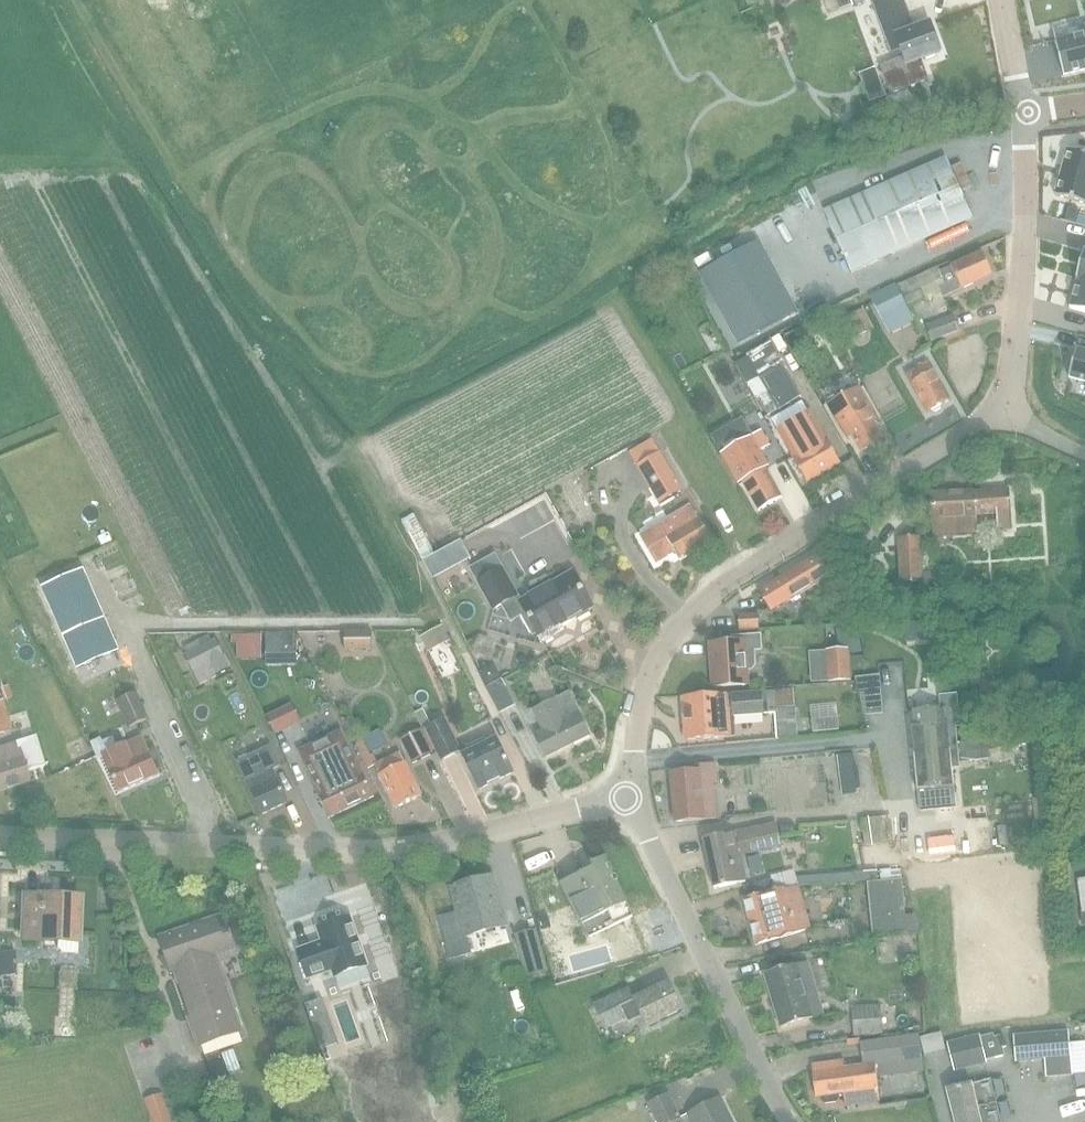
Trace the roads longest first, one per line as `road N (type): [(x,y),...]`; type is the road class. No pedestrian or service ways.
road 1 (residential): [(0,836),(347,851),(454,840),(634,798)]
road 2 (residential): [(634,798),(645,686),(686,617),(737,575),(967,434),(999,406)]
road 3 (residential): [(791,1121),(684,916),(634,798)]
road 4 (residential): [(999,406),(1014,373),(1022,278),(1022,112)]

